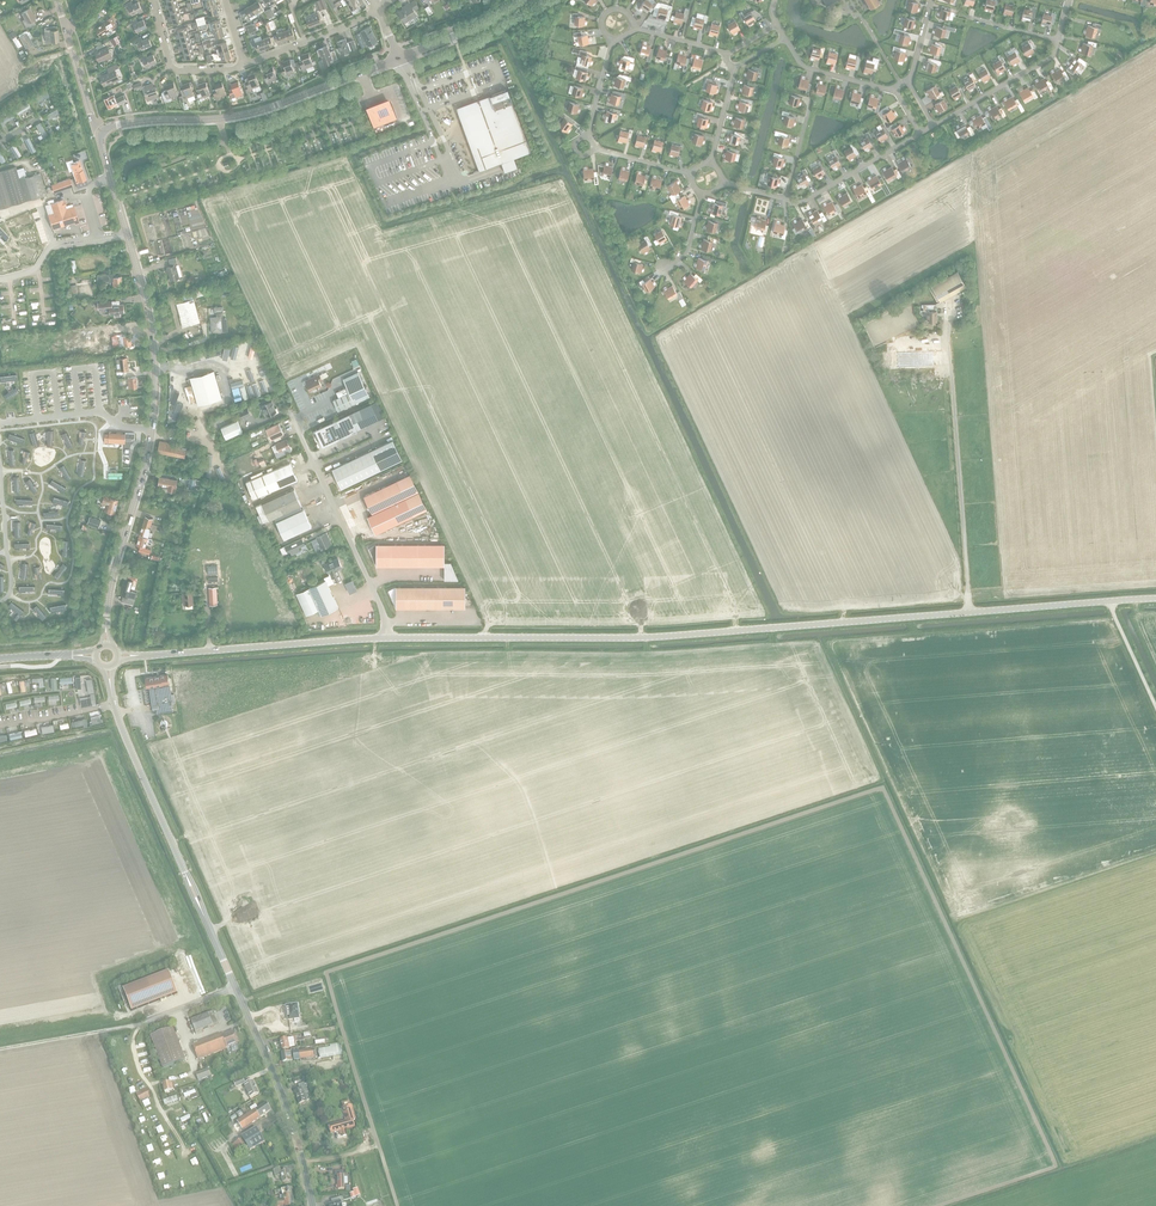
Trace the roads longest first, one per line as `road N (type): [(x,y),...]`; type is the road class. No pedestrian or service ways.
road 1 (tertiary): [(387,638),(646,637),(1111,600)]
road 2 (tertiary): [(106,625),(148,455),(155,386),(145,297),(102,131)]
road 3 (secondary): [(311,1205),(277,1080),(198,903)]
road 4 (tertiary): [(102,131),(254,112),(401,58)]
road 5 (tertiary): [(137,655),(387,638)]
road 6 (unclassified): [(387,638),(381,608),(290,412)]
road 7 (secondary): [(187,879),(125,739),(111,687)]
road 8 (residential): [(378,9),(244,65)]
road 9 (residential): [(244,65),(172,68),(154,0)]
road 10 (tertiary): [(401,58),(524,0)]

